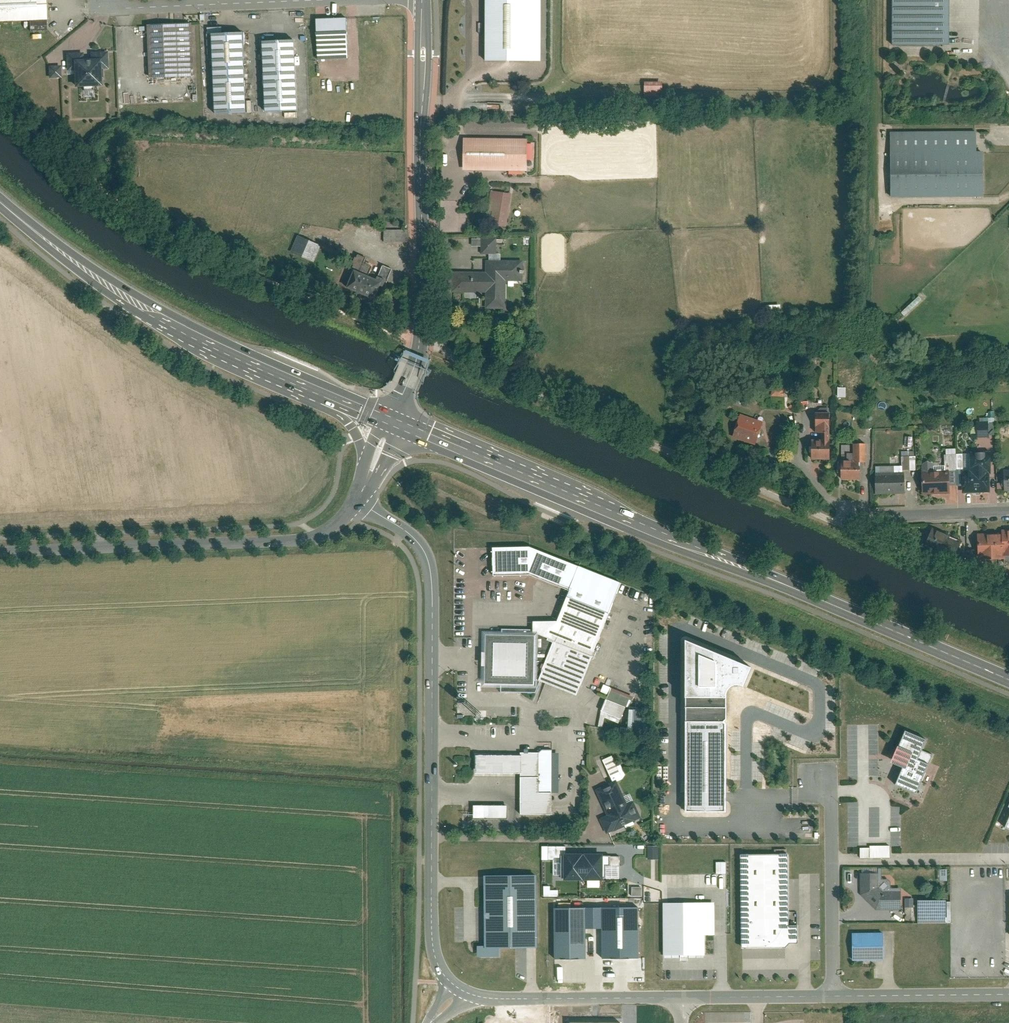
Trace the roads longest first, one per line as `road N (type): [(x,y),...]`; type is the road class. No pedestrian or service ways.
road 1 (primary): [(392,420),(1008,680)]
road 2 (unclassified): [(461,990),(439,966),(432,934),(429,562),(404,529),(357,501)]
road 3 (unclassified): [(392,420),(419,340),(412,176),(419,1)]
road 4 (unclassified): [(357,501),(318,537),(283,542),(0,548)]
road 5 (primary): [(0,204),(120,296),(317,390)]
road 6 (unclassified): [(419,1),(133,7),(113,0)]
road 7 (unclassified): [(683,997),(496,999),(461,990)]
road 8 (unclassified): [(821,777),(830,793),(833,995)]
road 9 (unclassified): [(1008,994),(833,995)]
road 10 (residential): [(842,523),(1008,511)]
road 11 (unclassified): [(833,995),(683,997)]

